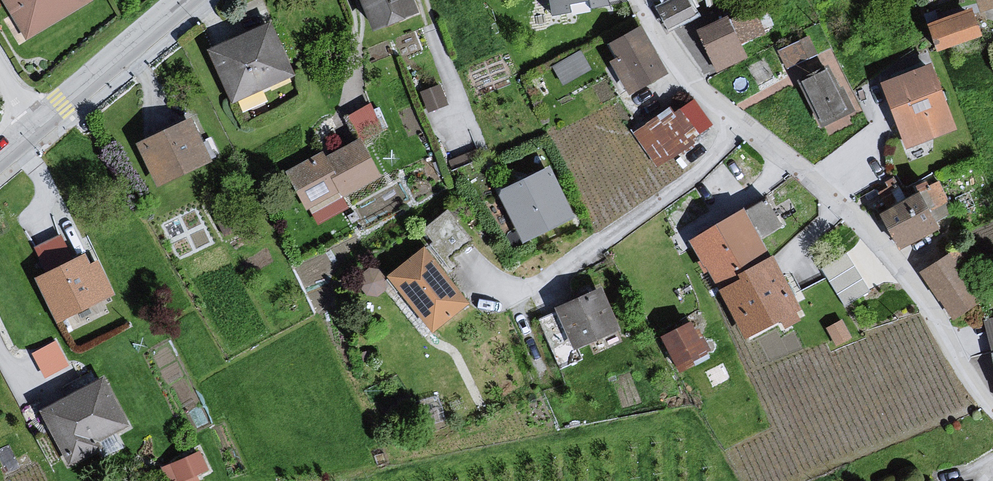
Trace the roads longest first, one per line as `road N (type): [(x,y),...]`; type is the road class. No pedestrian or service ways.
road 1 (residential): [(636,0),(741,129),(868,226),(941,319),(967,380),(992,404)]
road 2 (tertiary): [(36,124),(183,0)]

